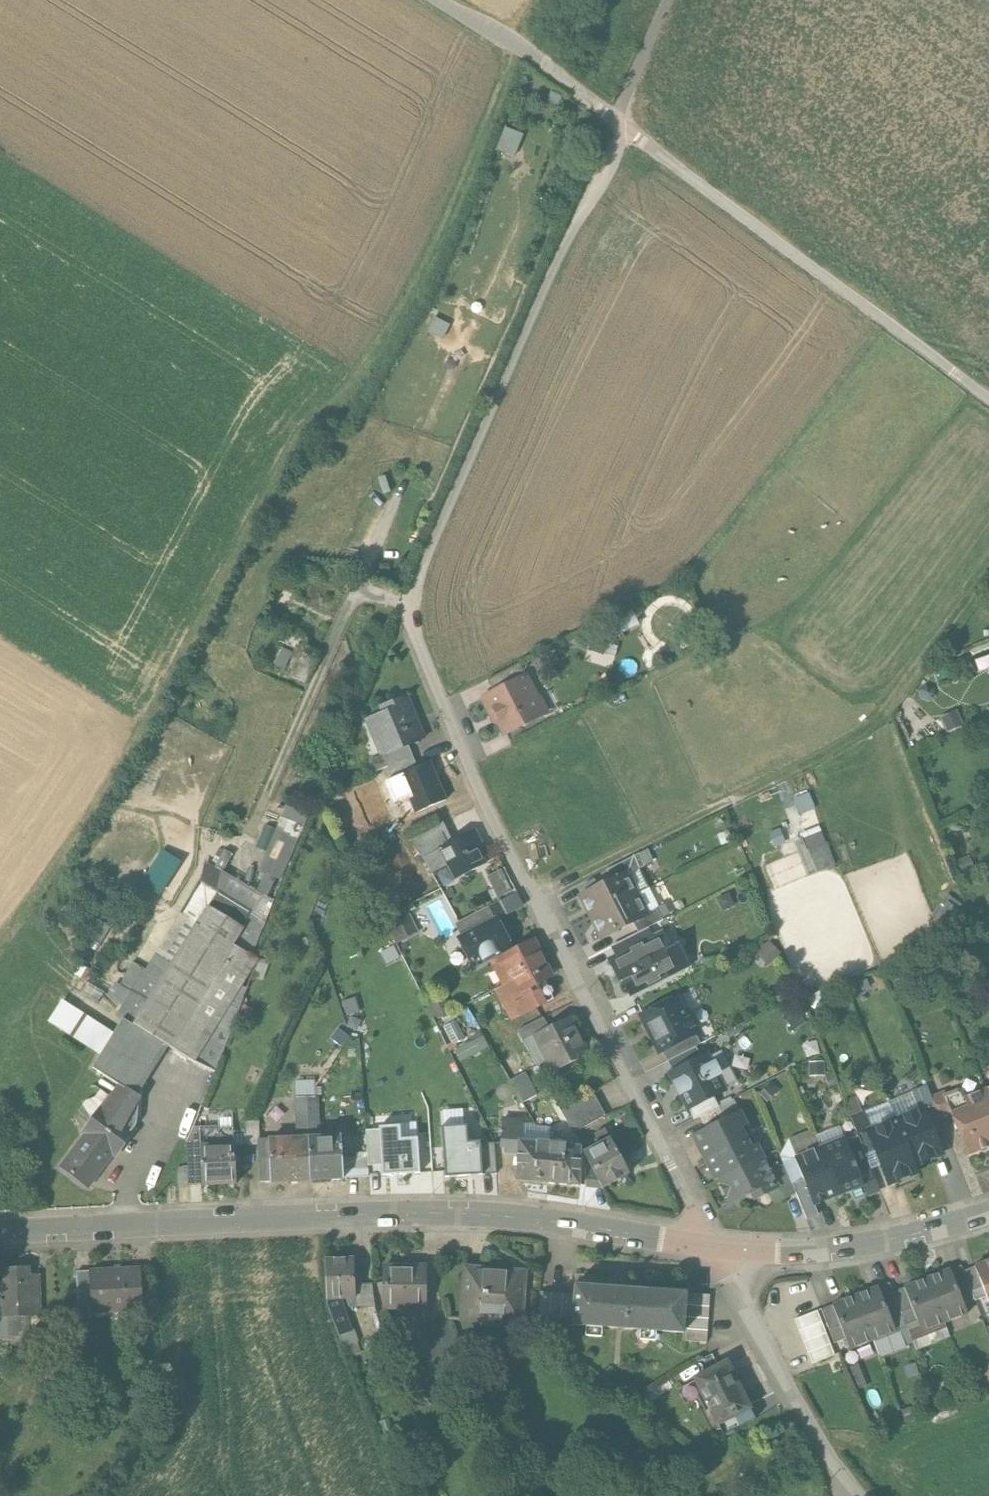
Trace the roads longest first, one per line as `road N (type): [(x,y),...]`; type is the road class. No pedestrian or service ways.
road 1 (tertiary): [(0,1234),(300,1214),(496,1213),(711,1248)]
road 2 (residential): [(404,616),(484,803),(711,1248)]
road 3 (track): [(534,899),(875,727),(988,579)]
road 4 (track): [(404,616),(572,231),(626,130)]
road 5 (residential): [(626,130),(988,400)]
road 6 (tertiary): [(711,1248),(857,1247),(988,1209)]
road 7 (residential): [(711,1248),(839,1486)]
road 8 (unclassified): [(626,130),(441,0)]

